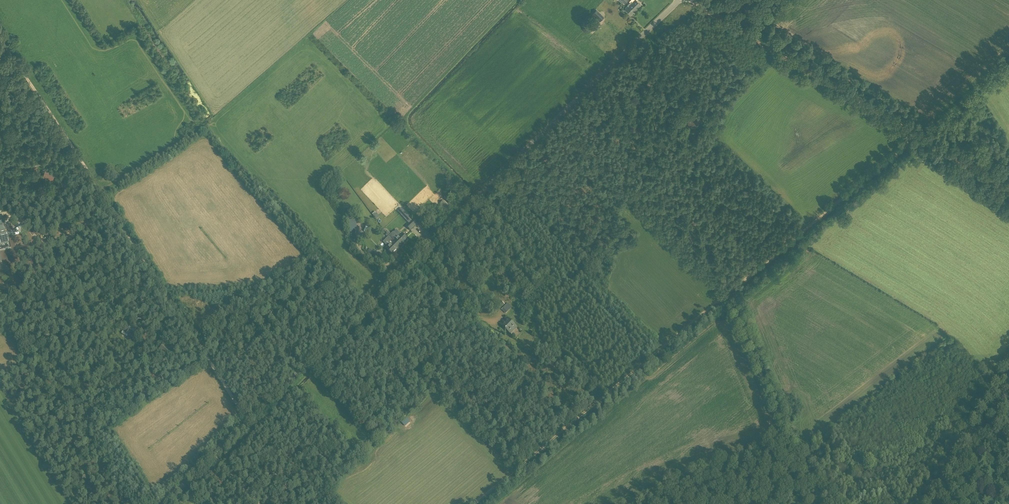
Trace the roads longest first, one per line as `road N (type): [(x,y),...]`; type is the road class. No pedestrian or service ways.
road 1 (unclassified): [(166,503),(679,0)]
road 2 (track): [(474,503),(918,135)]
road 3 (track): [(249,422),(0,42)]
road 4 (track): [(918,135),(689,0)]

